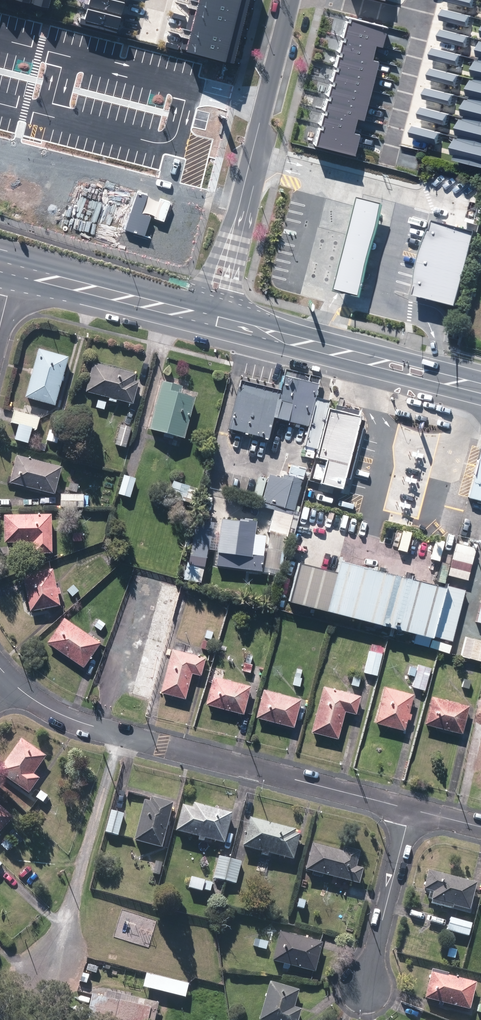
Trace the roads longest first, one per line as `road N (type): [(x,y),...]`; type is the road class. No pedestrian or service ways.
road 1 (residential): [(9,685),(92,729),(414,808)]
road 2 (secondary): [(480,391),(222,325)]
road 3 (residential): [(414,808),(361,996)]
road 4 (secondary): [(193,317),(16,269)]
road 5 (residential): [(252,155),(222,325)]
road 6 (residential): [(193,317),(252,155)]
road 7 (residential): [(252,155),(291,0)]
road 8 (residential): [(411,21),(417,32),(389,160)]

